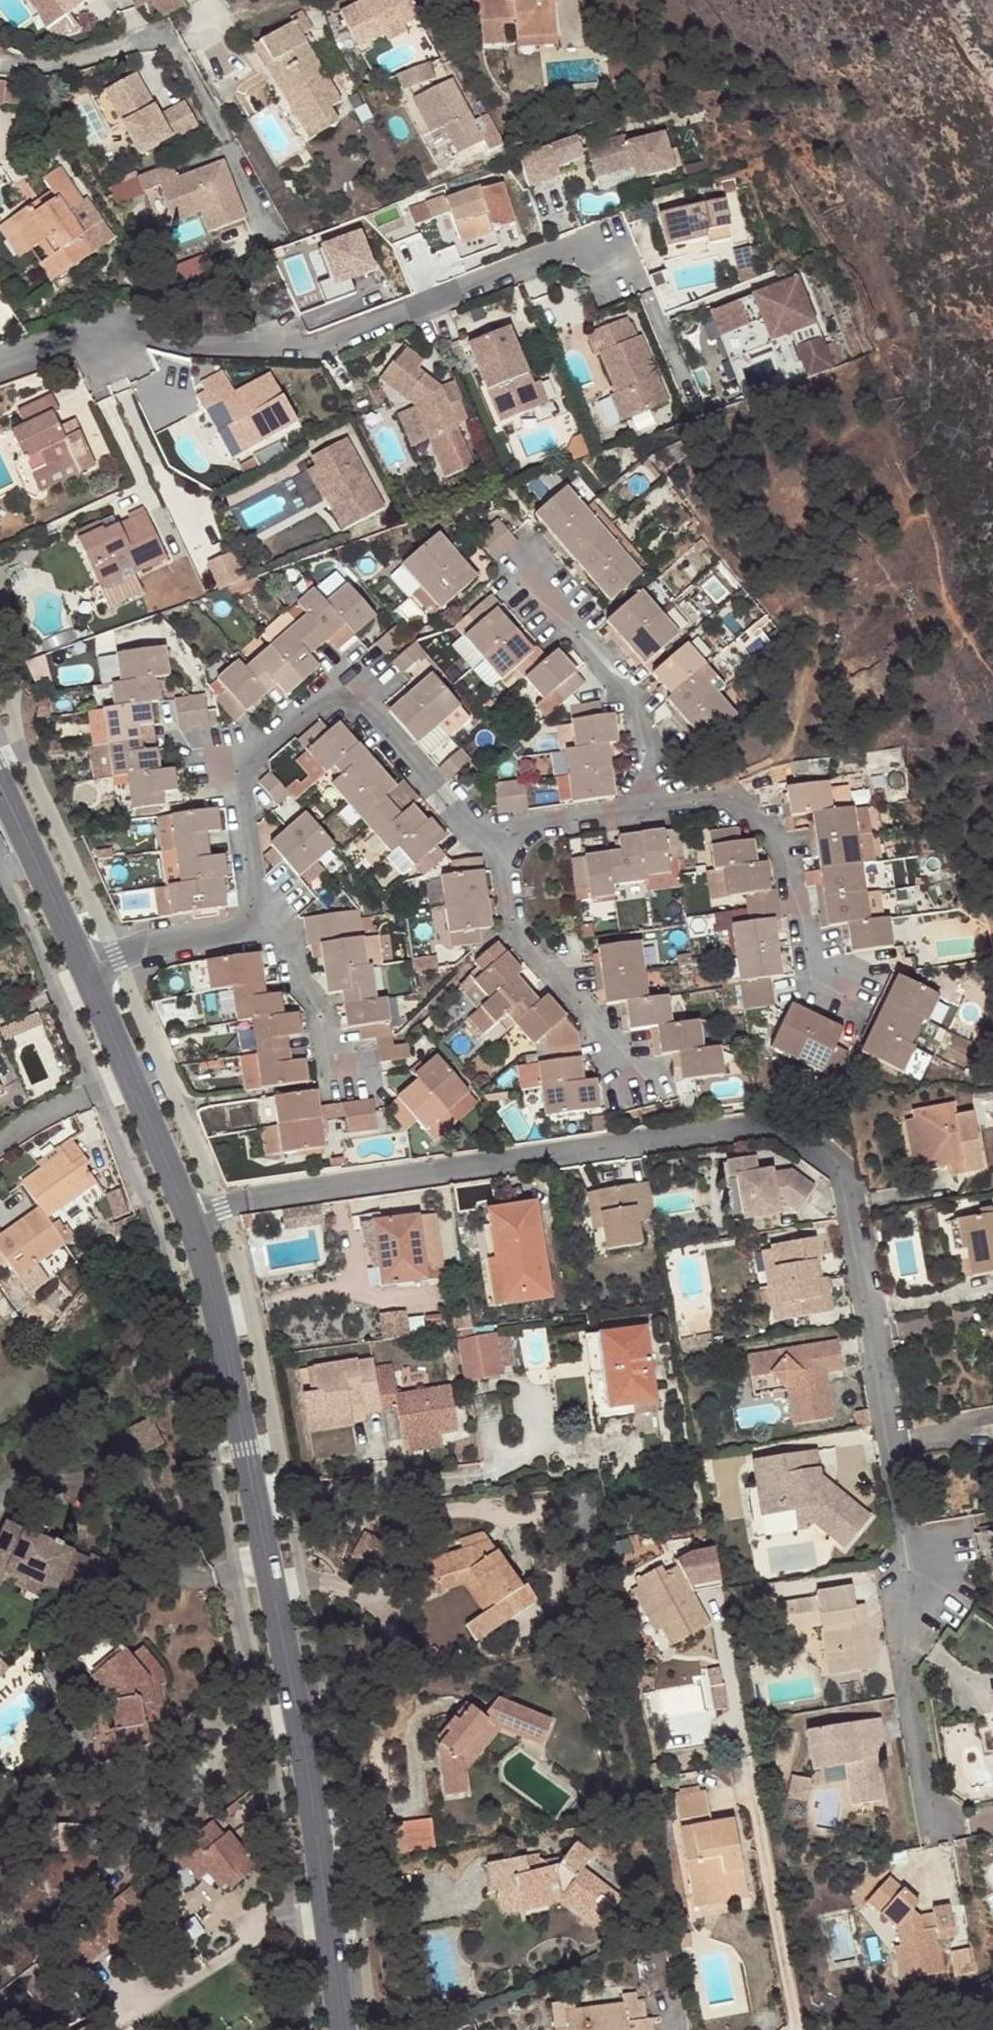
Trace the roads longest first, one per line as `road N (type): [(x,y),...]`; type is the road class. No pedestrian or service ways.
road 1 (residential): [(190,1216),(753,1125),(846,1176),(919,1592),(901,1627),(934,1828)]
road 2 (tertiary): [(338,2029),(243,1450),(190,1216)]
road 3 (residential): [(85,965),(273,927),(227,756),(340,688),(491,843)]
road 4 (residential): [(0,362),(144,310),(220,337),(325,343),(600,242),(613,287)]
road 5 (residential): [(672,808),(736,798),(786,838),(819,982),(850,996)]
road 6 (residential): [(812,2029),(761,1737)]
road 7 (residential): [(491,843),(522,929),(638,1085)]
road 8 (residential): [(672,808),(637,703),(524,573)]
road 9 (tertiary): [(190,1216),(85,965)]
road 10 (tertiary): [(85,965),(0,784)]
road 11 (residential): [(491,843),(672,808)]

